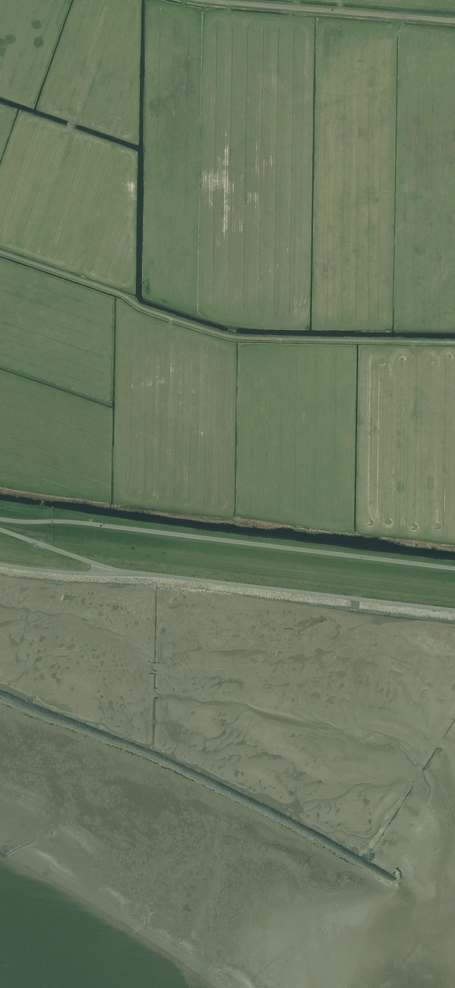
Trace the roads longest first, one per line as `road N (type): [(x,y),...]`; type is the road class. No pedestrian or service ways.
road 1 (track): [(454,344),(232,338),(0,253)]
road 2 (unclassified): [(454,570),(0,520)]
road 3 (unclassified): [(133,577),(454,614)]
road 4 (unclassified): [(454,19),(215,0)]
road 5 (unclassified): [(0,529),(133,577)]
road 6 (unclassified): [(0,567),(133,577)]

